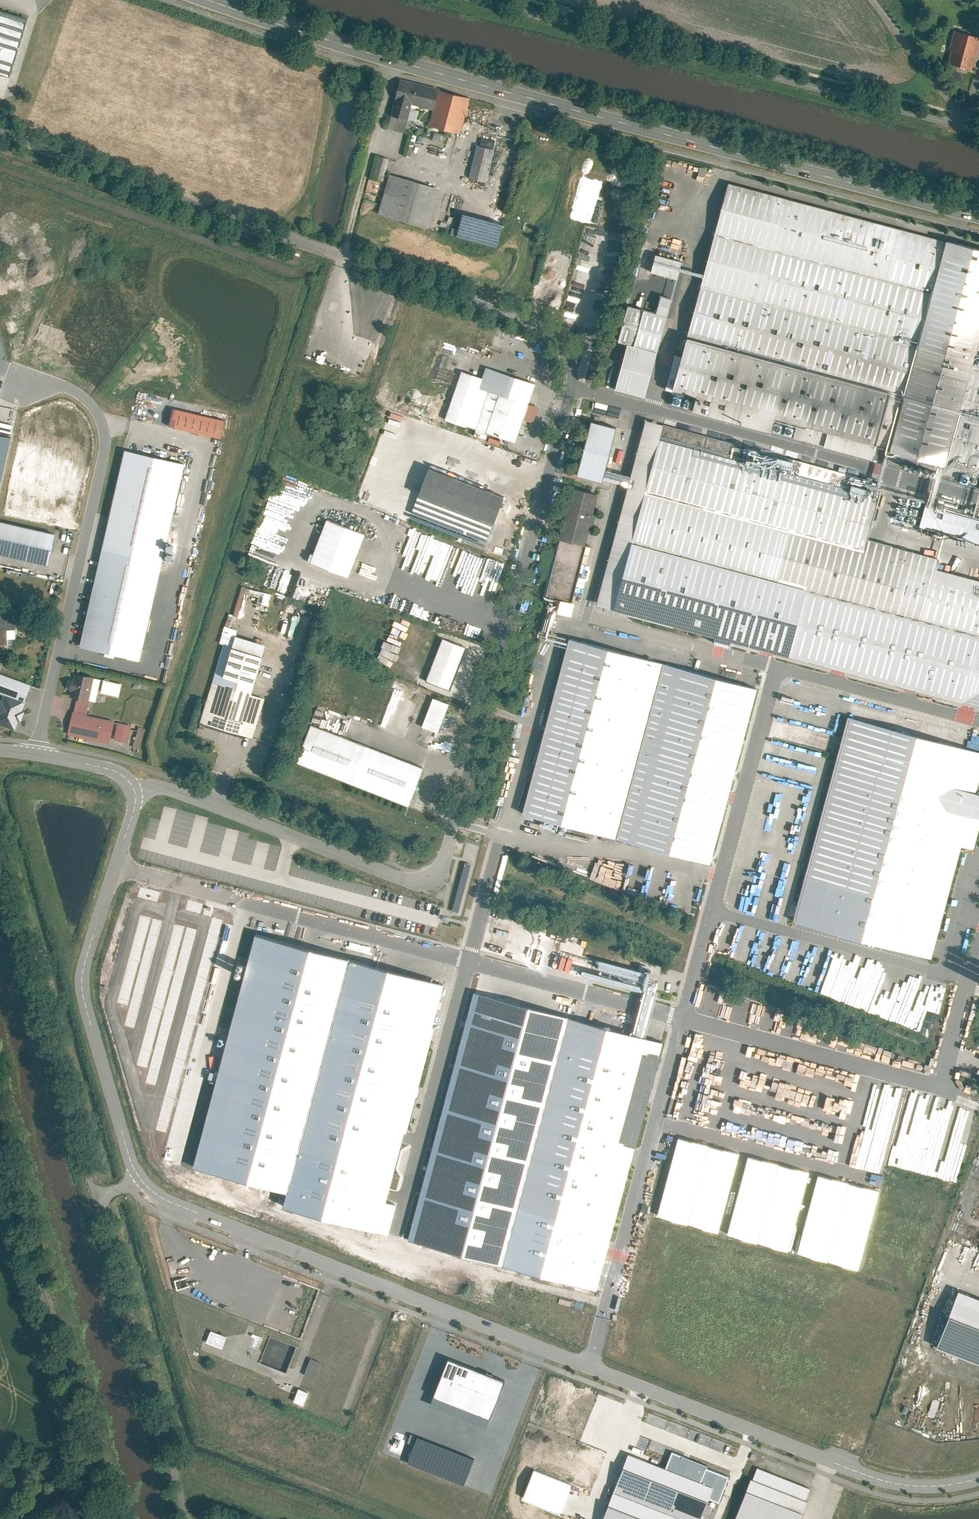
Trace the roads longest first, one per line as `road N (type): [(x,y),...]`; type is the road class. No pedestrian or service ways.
road 1 (unclassified): [(978,1477),(905,1486),(868,1476),(163,1200),(142,1179)]
road 2 (primary): [(213,0),(388,56),(978,215)]
road 3 (unclassified): [(0,130),(523,320),(561,345)]
road 4 (unclassified): [(481,0),(978,128)]
road 5 (unclassified): [(481,712),(433,882),(173,789),(136,792)]
road 6 (unclassified): [(25,385),(64,385),(85,398),(106,444),(34,753)]
road 7 (unclassified): [(142,1179),(125,1146),(80,977),(136,792)]
road 8 (unclassified): [(111,1518),(0,1136)]
road 9 (unclassified): [(185,1518),(95,1190),(142,1179)]
road 10 (track): [(388,56),(342,254)]

